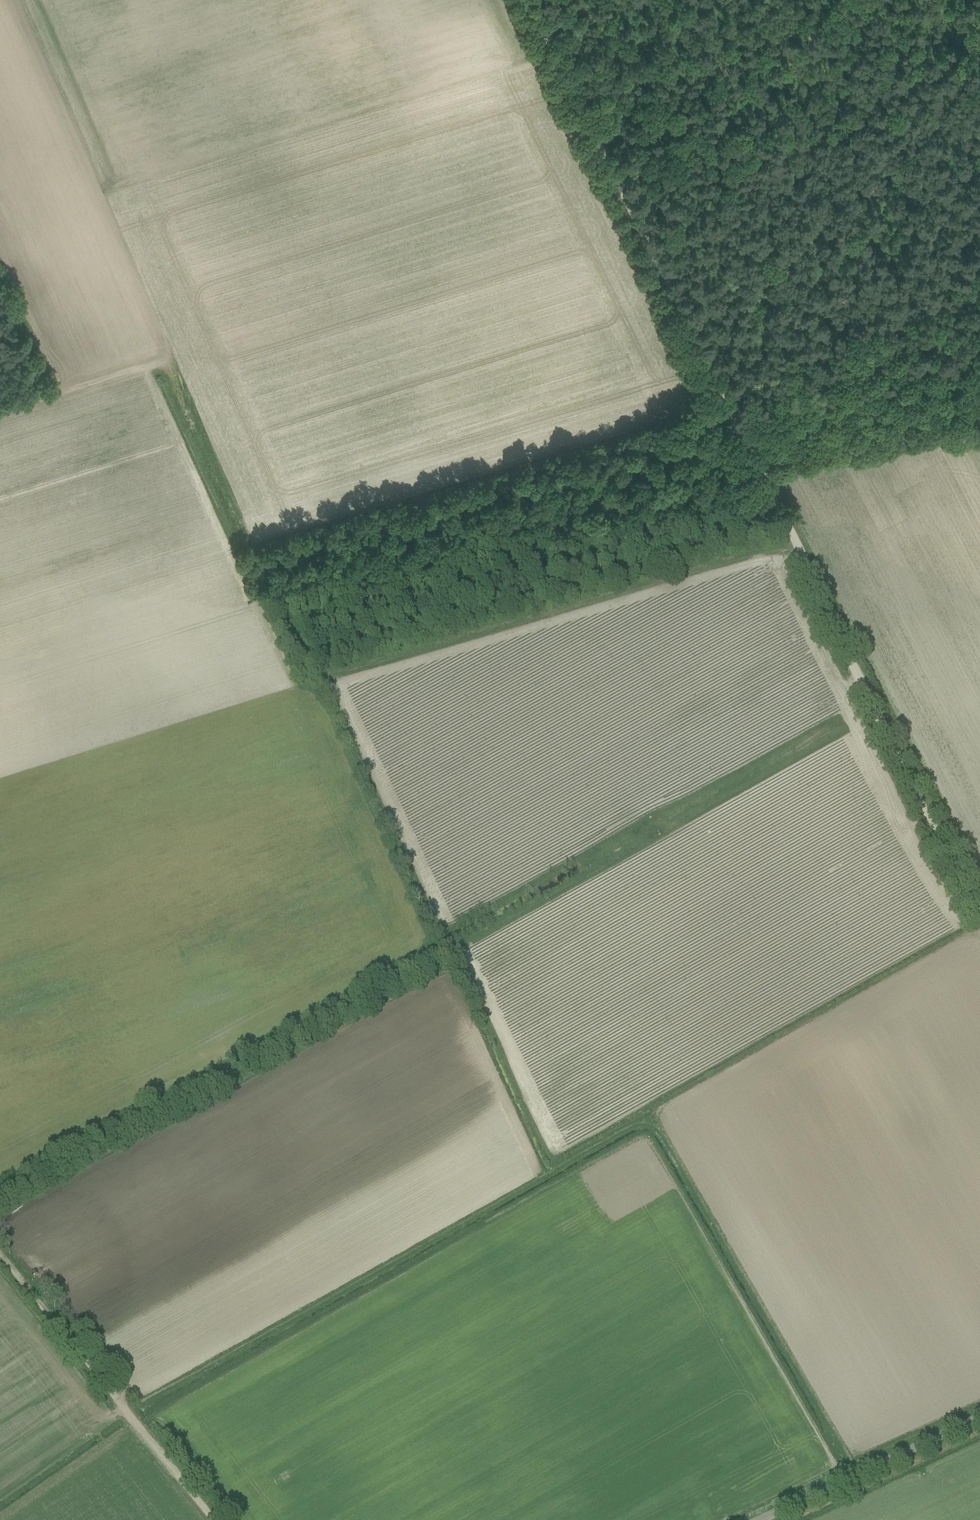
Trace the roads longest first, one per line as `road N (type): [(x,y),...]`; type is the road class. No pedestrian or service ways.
road 1 (track): [(532,0),(925,815),(979,908)]
road 2 (track): [(0,1252),(216,1519)]
road 3 (unclassified): [(763,1519),(979,1420)]

